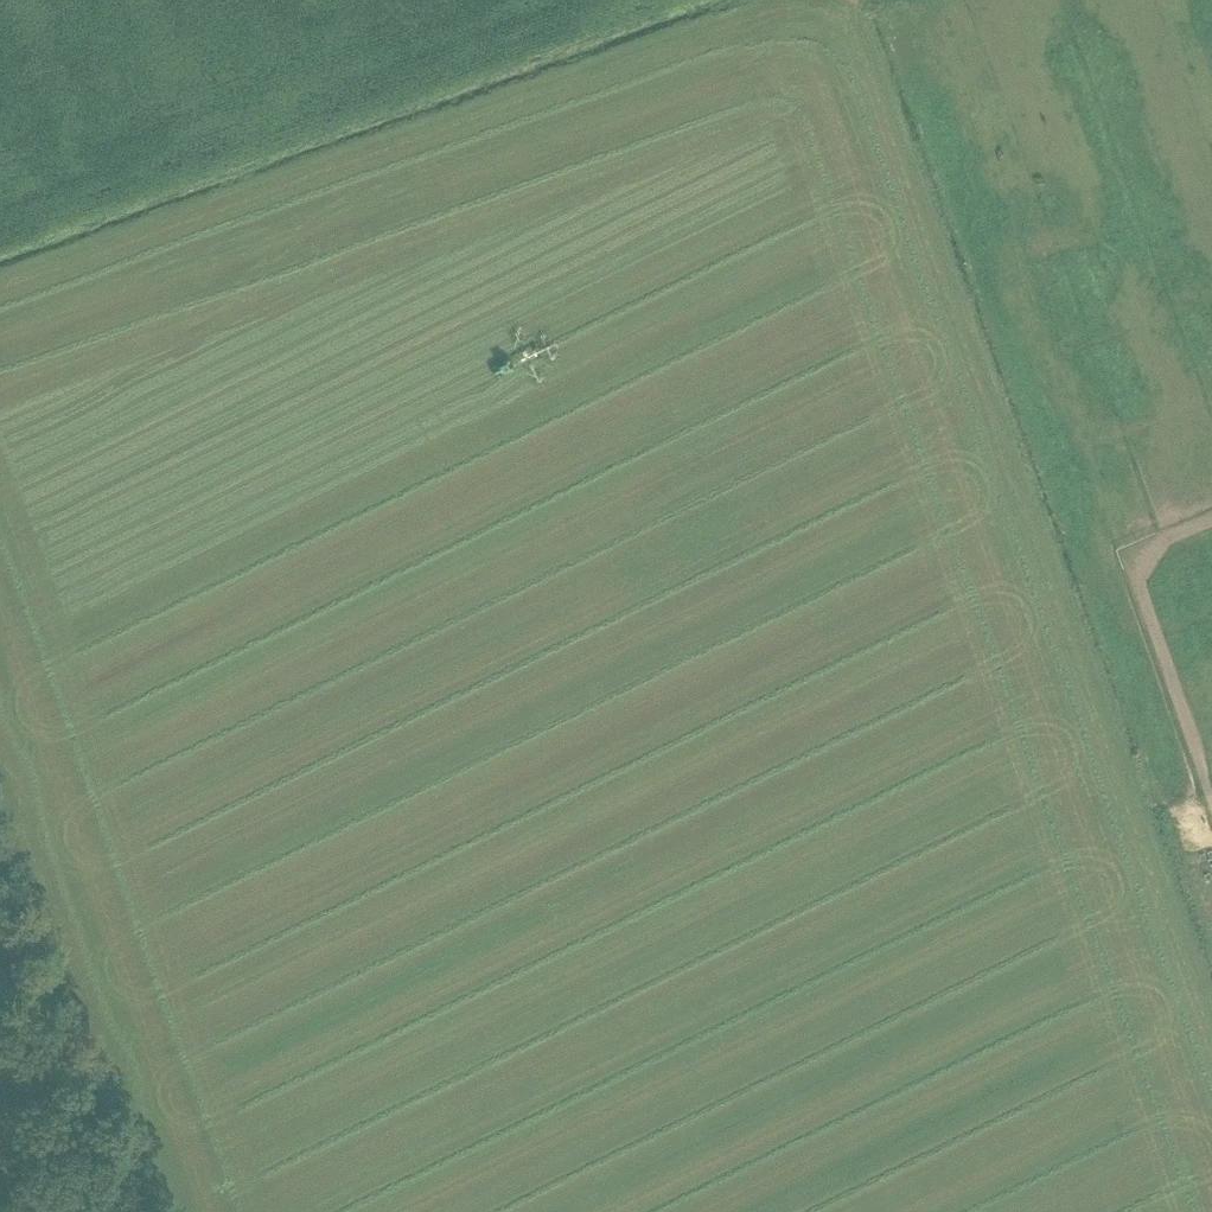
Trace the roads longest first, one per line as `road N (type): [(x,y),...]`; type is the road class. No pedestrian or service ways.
road 1 (unclassified): [(97,1211),(0,939)]

